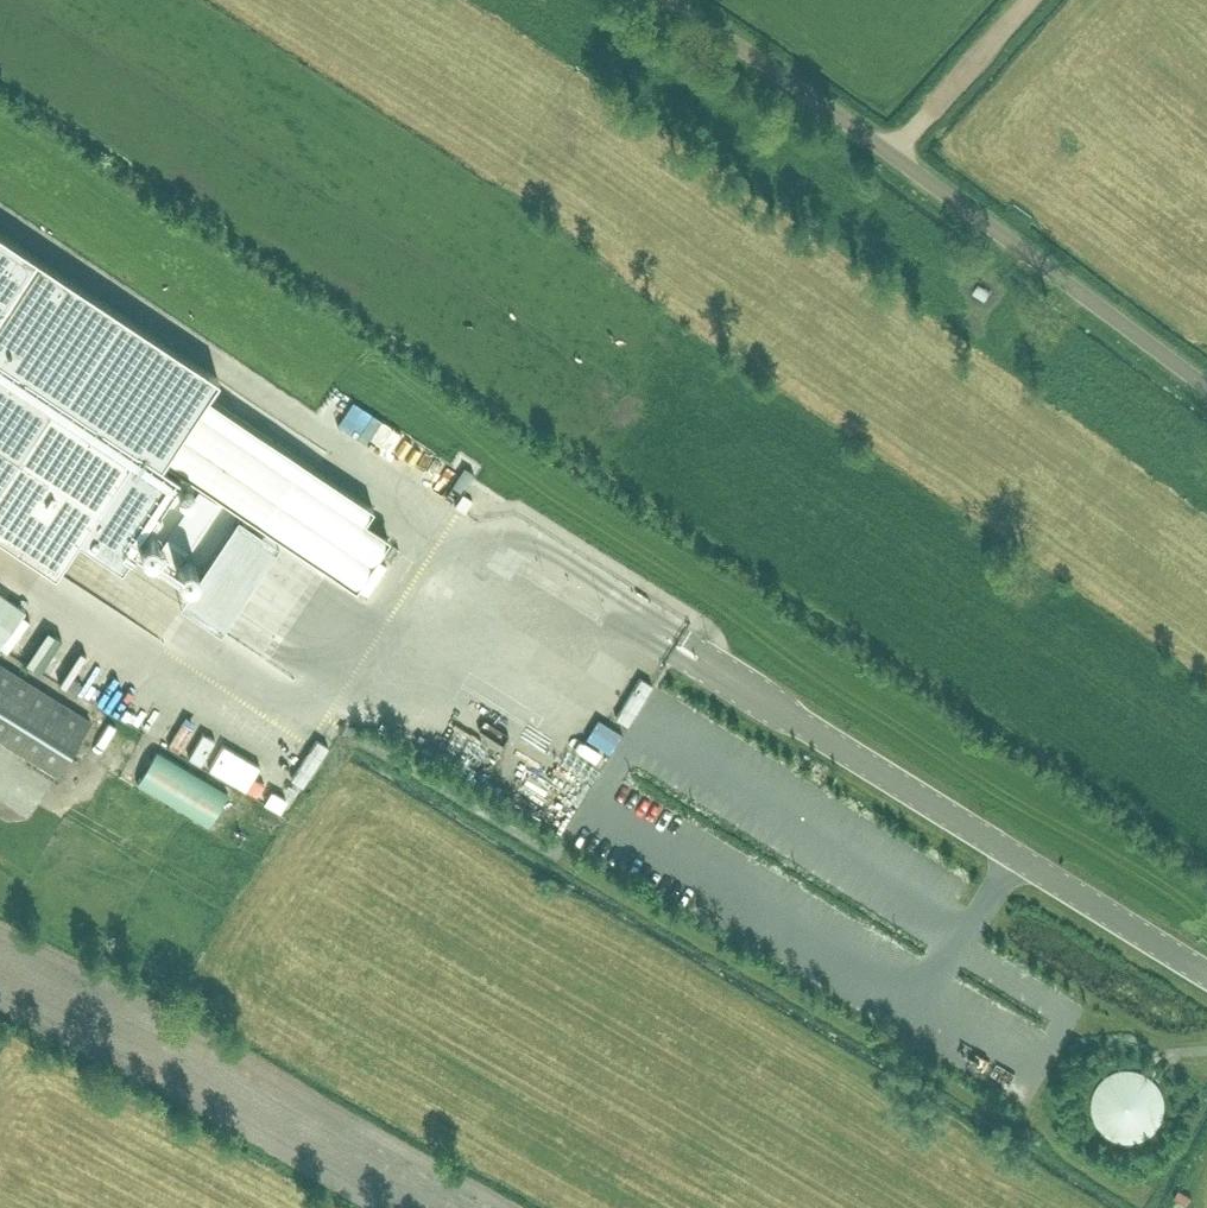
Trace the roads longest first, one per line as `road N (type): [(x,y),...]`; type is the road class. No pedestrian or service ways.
road 1 (unclassified): [(1206,386),(889,152),(657,0)]
road 2 (unclassified): [(1206,973),(675,645)]
road 3 (track): [(1028,0),(889,152)]

